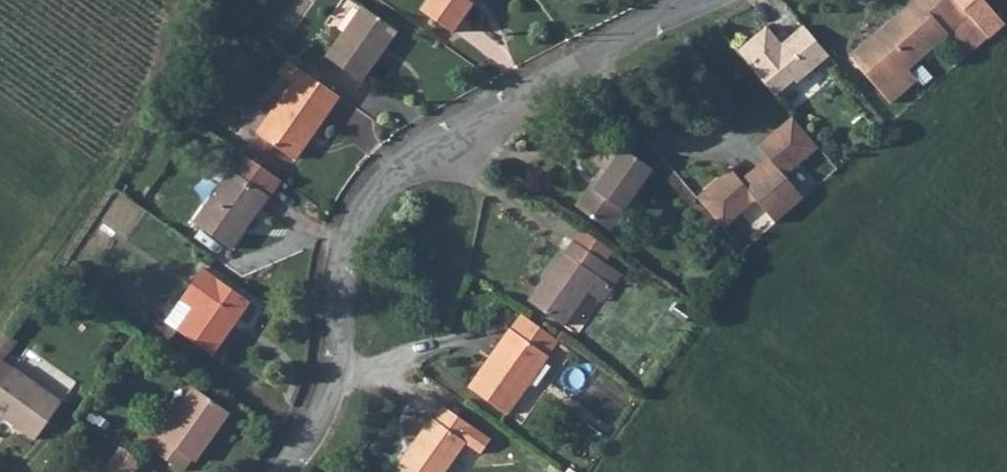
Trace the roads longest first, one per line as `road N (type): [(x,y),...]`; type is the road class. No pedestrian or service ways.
road 1 (residential): [(702,0),(394,164),(344,251),(330,385),(280,471)]

